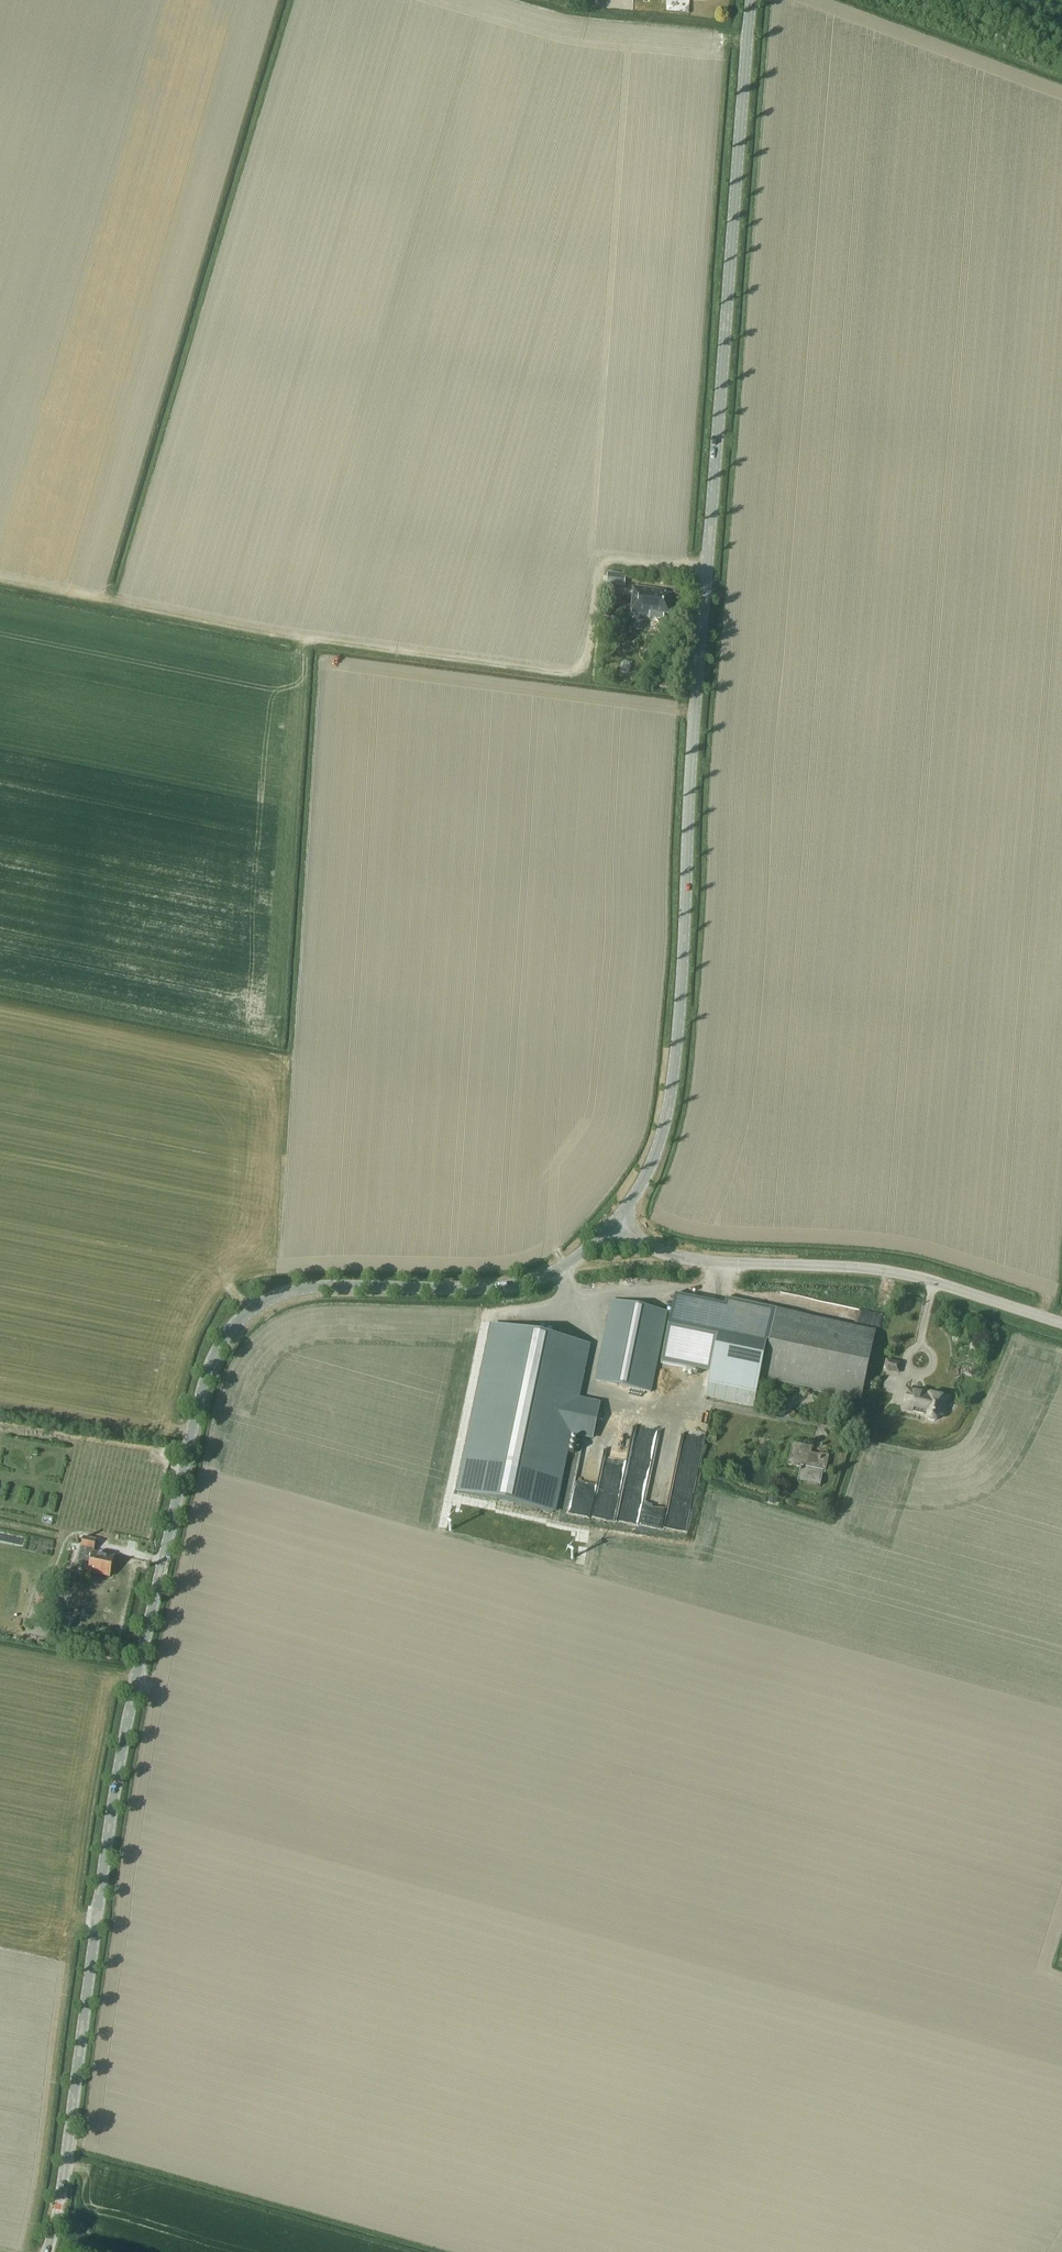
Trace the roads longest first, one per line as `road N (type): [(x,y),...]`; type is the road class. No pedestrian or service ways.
road 1 (tertiary): [(47,2251),(116,1783),(205,1366),(257,1302),(295,1289),(502,1288),(547,1276),(617,1221)]
road 2 (tertiary): [(617,1221),(663,1123),(678,1039),(695,716),(751,0)]
road 3 (tertiary): [(1061,1326),(903,1274),(675,1252),(617,1221)]

